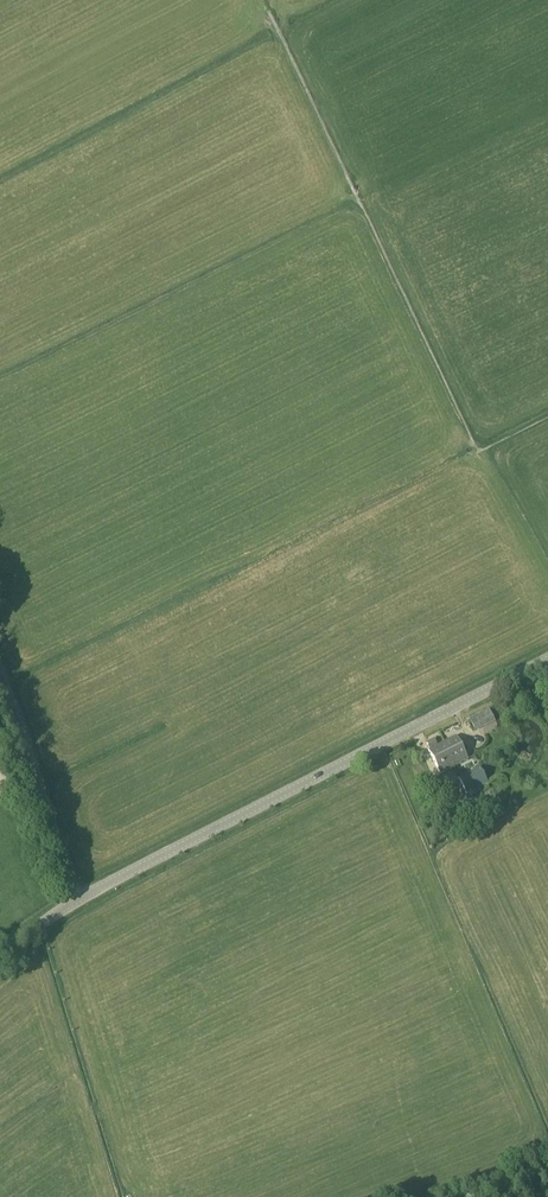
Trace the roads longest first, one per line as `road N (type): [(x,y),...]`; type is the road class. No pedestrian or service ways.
road 1 (tertiary): [(0,954),(99,888),(547,659)]
road 2 (track): [(0,678),(77,901)]

